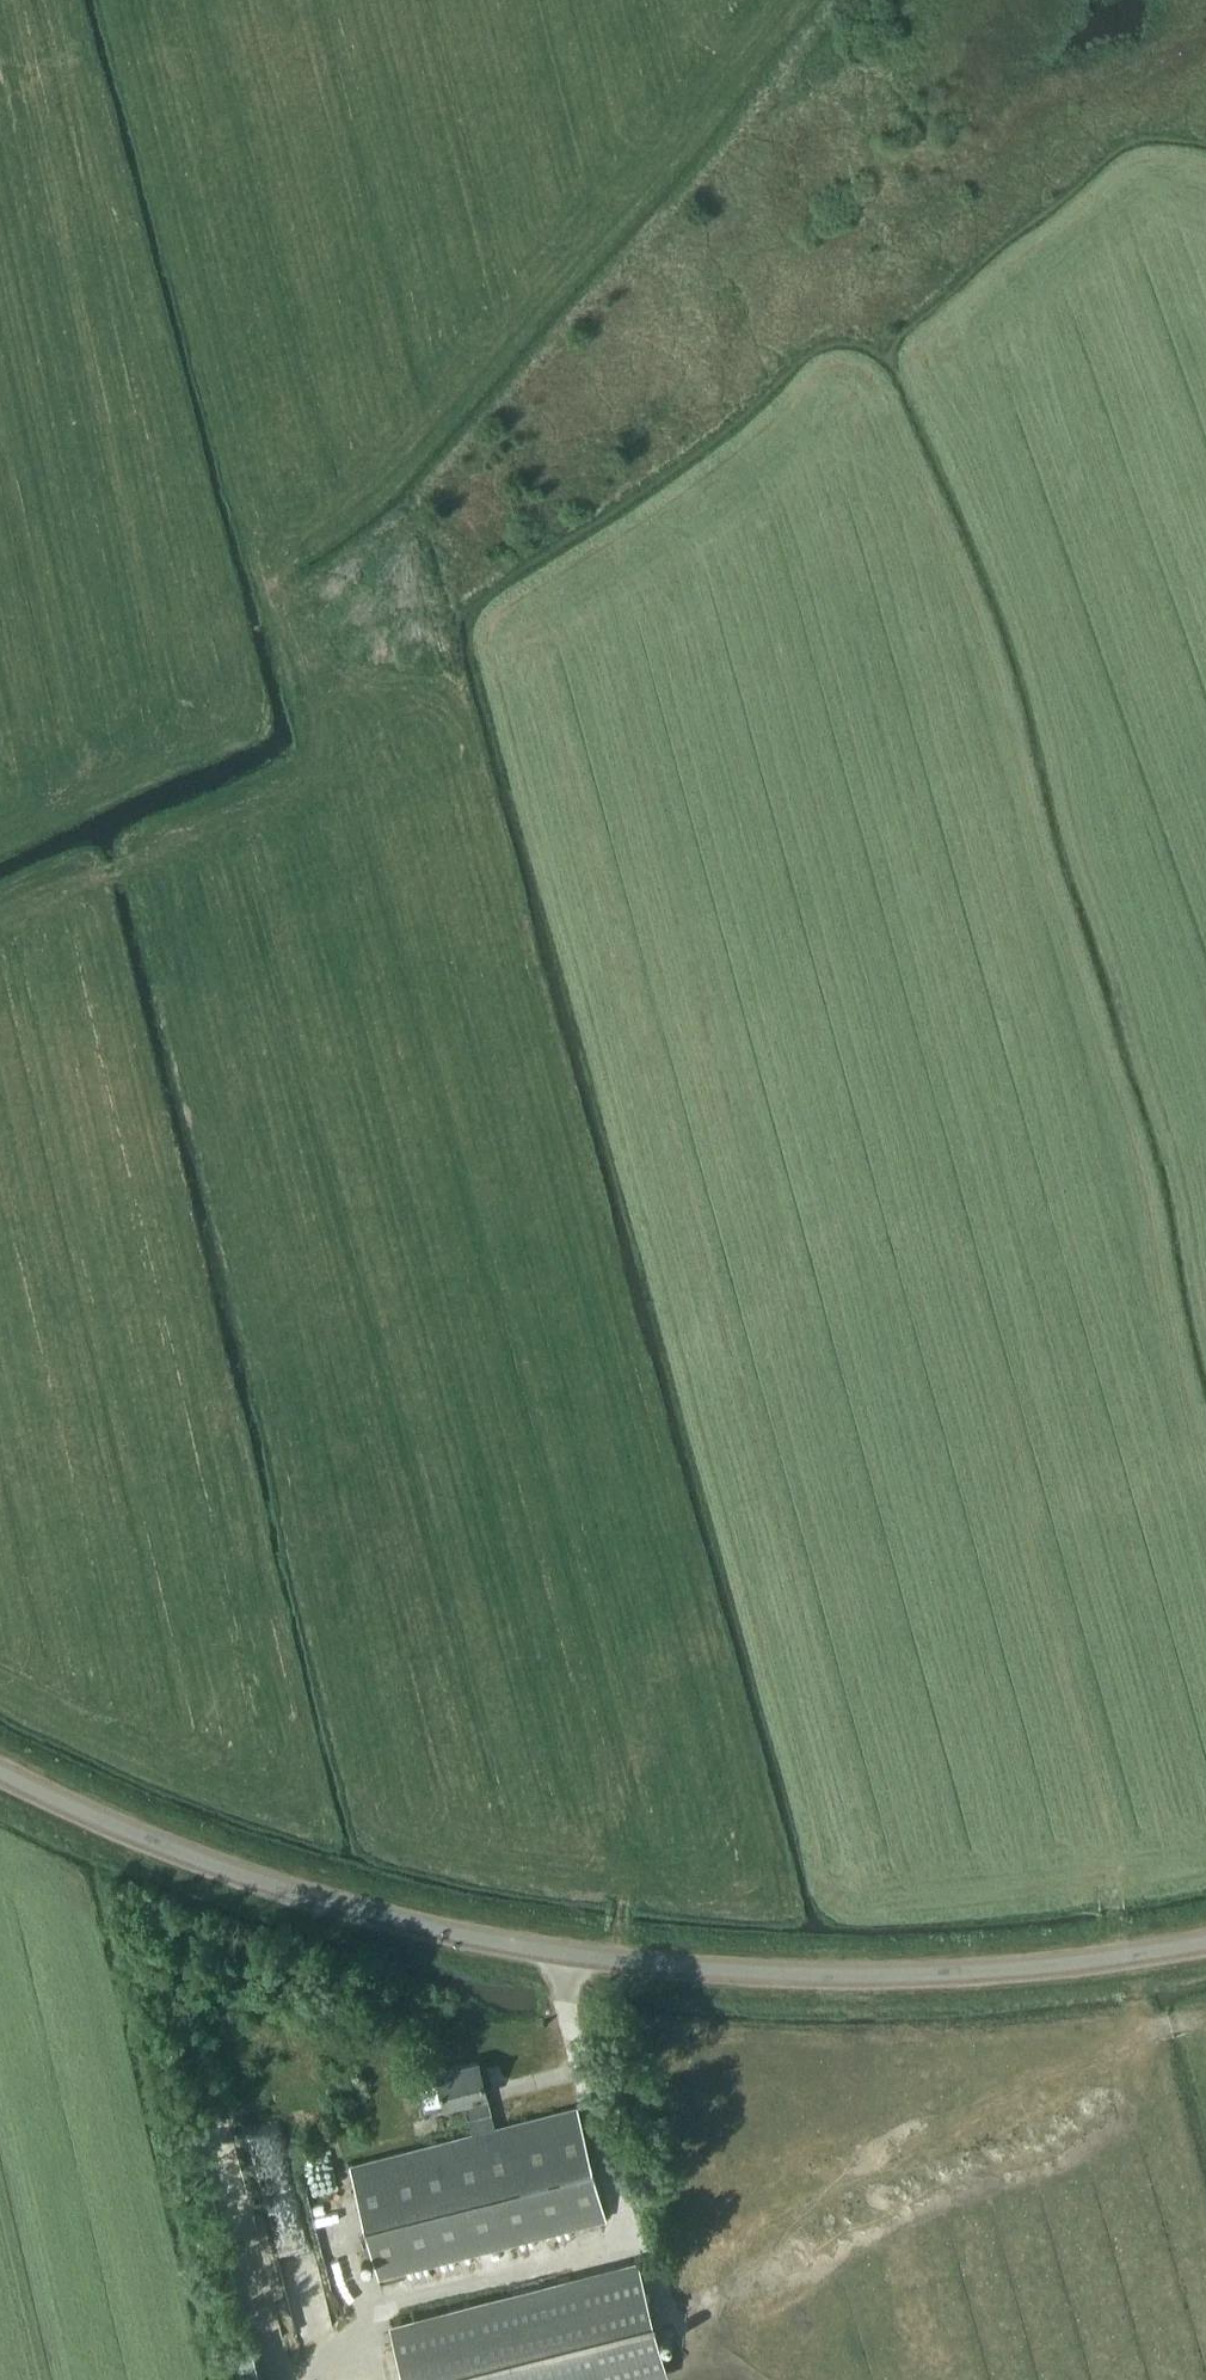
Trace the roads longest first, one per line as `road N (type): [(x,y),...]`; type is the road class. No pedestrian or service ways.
road 1 (tertiary): [(1205,1941),(1079,1961),(906,1973),(767,1972),(567,1953),(317,1898),(155,1841),(0,1771)]

